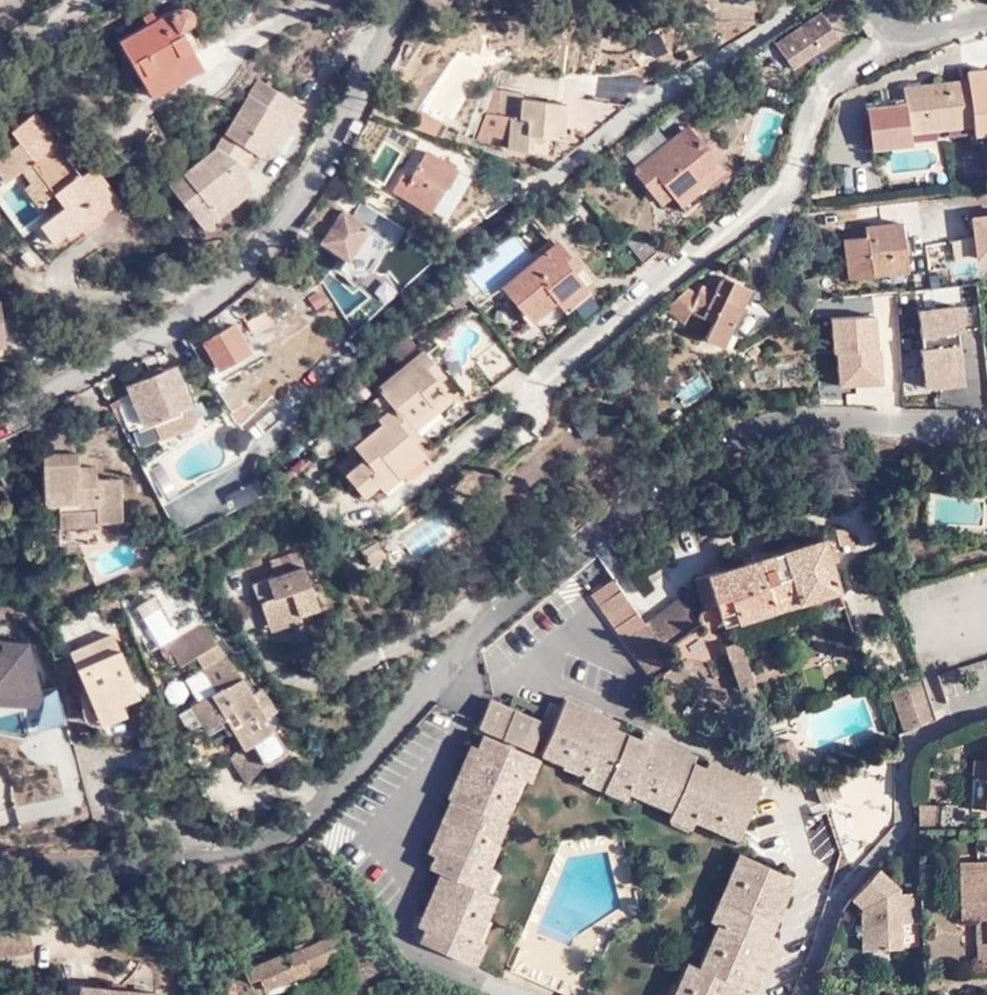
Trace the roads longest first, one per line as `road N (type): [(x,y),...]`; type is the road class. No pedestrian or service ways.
road 1 (residential): [(0,856),(118,866),(297,829),(577,545),(749,425),(986,424)]
road 2 (residential): [(0,420),(216,295),(270,239),(367,84),(400,0)]
road 3 (residential): [(898,34),(826,86),(793,170),(772,199),(519,398)]

